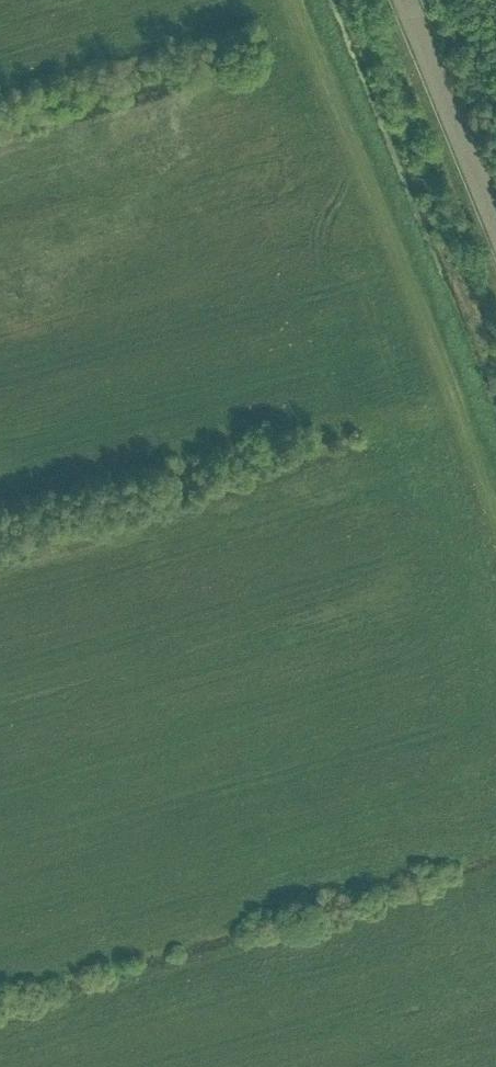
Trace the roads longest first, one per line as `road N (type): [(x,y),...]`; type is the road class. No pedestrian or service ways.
road 1 (unclassified): [(409,0),(495,211)]

